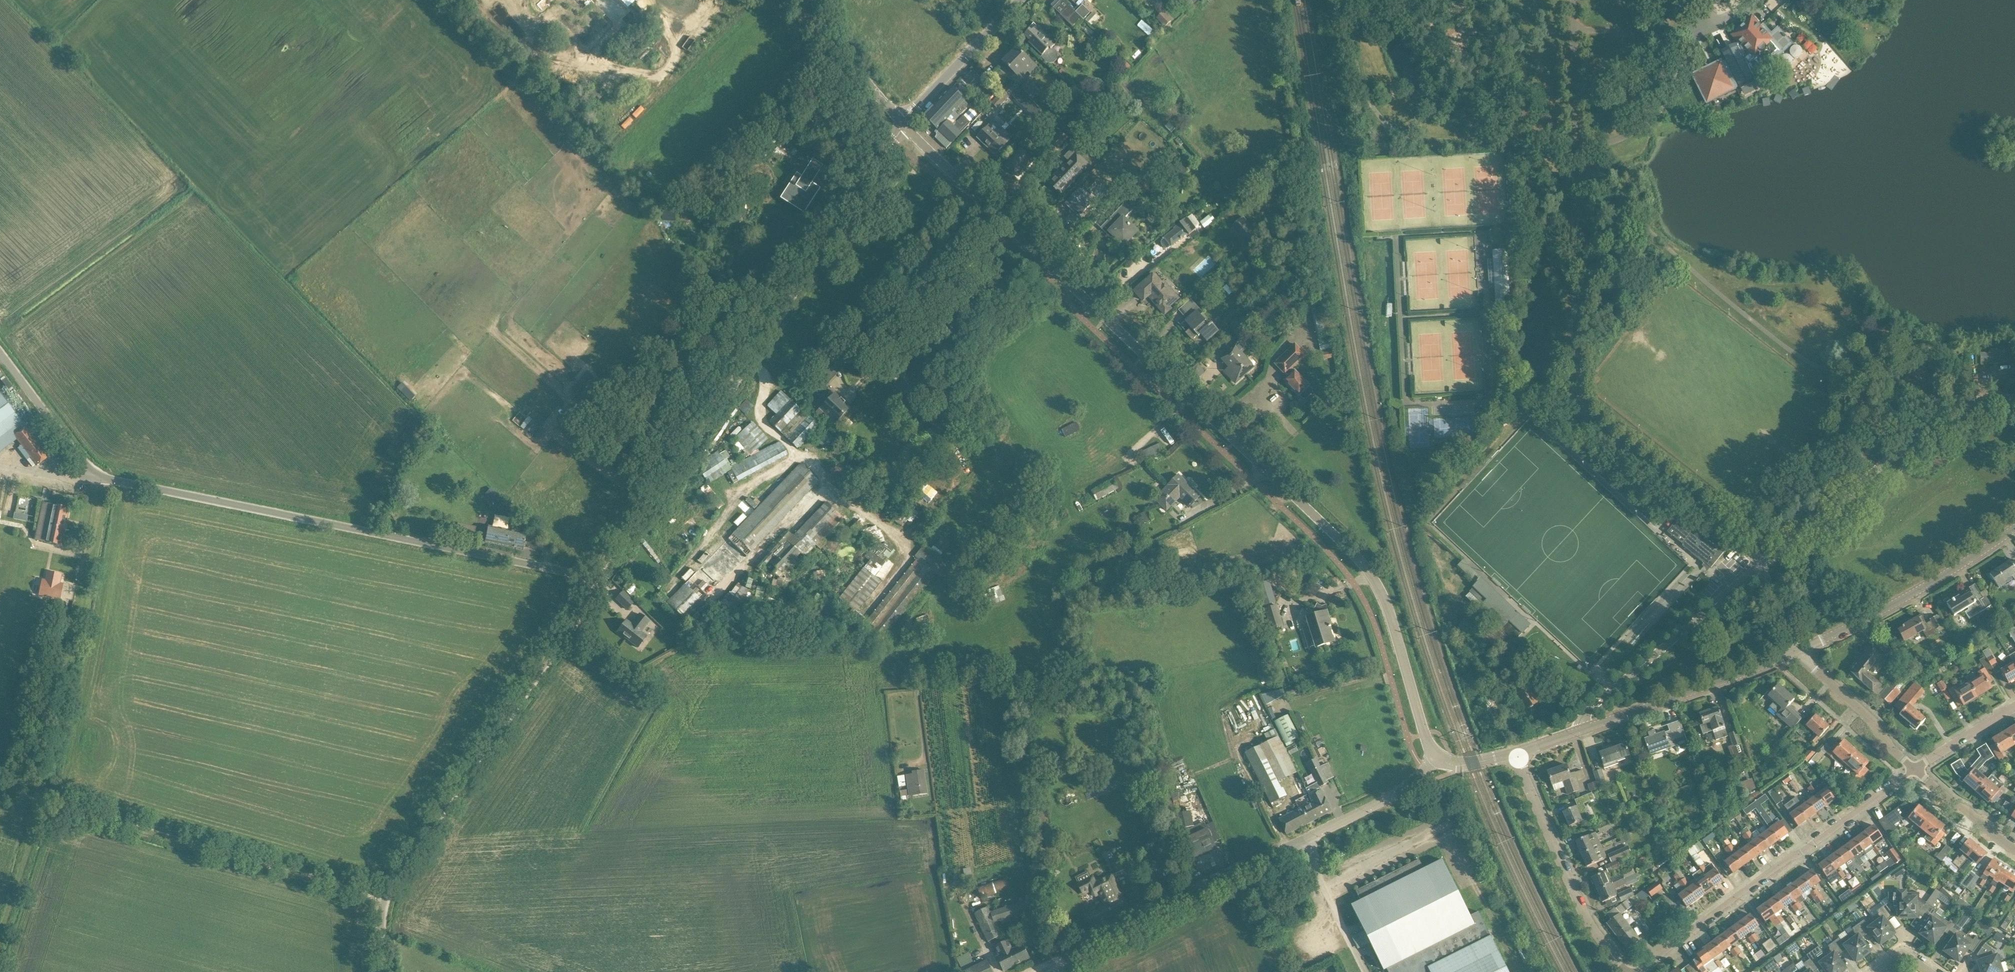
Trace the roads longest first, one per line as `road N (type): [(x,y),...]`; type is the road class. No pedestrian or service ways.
road 1 (tertiary): [(1438,756),(1367,569),(904,126)]
road 2 (unclassified): [(602,579),(96,476),(0,354)]
road 3 (unclassified): [(1574,733),(1584,712),(1968,401),(2014,399)]
road 4 (unclassified): [(602,579),(904,126)]
road 5 (unclassified): [(382,971),(382,897),(602,579)]
road 6 (unclassified): [(1071,971),(1068,962),(1085,947),(1390,797),(1438,756)]
road 7 (track): [(914,683),(996,682),(1050,949),(1053,960),(1068,962)]
road 8 (track): [(42,801),(382,897)]
road 9 (residential): [(1636,971),(1916,768)]
road 10 (track): [(42,801),(110,480)]
road 11 (tertiary): [(1802,649),(1933,583),(2014,527)]
road 12 (tertiary): [(1574,733),(1802,649)]
road 13 (residential): [(1520,764),(1589,925),(1626,971)]
road 14 (unclassified): [(904,126),(1020,0)]
road 15 (tertiary): [(904,126),(794,0)]
road 16 (residential): [(1916,768),(1802,649)]
road 17 (track): [(0,938),(42,801)]
road 18 (residential): [(2014,850),(1916,768)]

